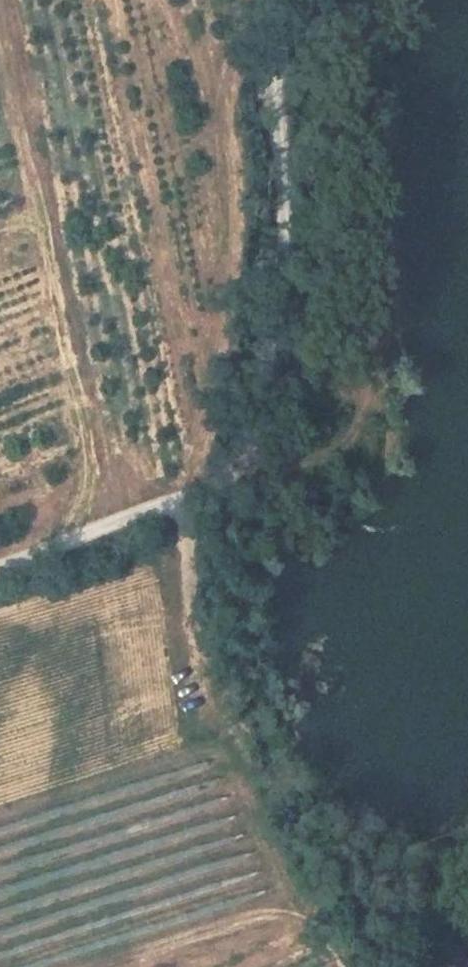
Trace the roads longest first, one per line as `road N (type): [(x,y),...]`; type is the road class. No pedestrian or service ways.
road 1 (track): [(308,0),(283,57),(283,246),(269,369),(242,458),(187,501),(0,566)]

